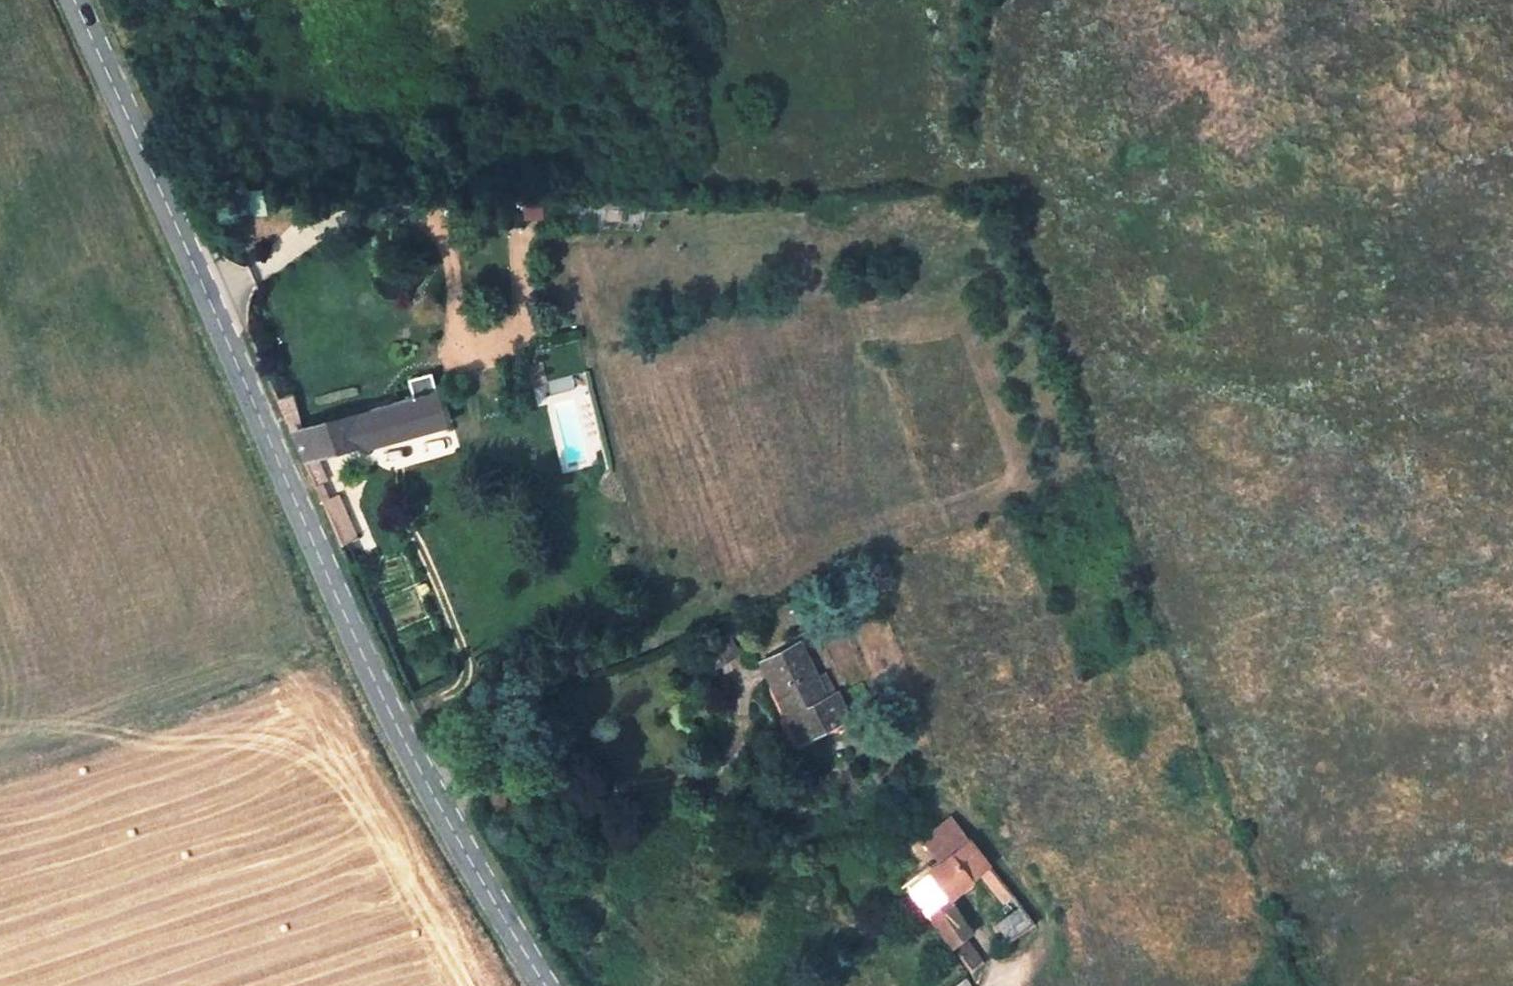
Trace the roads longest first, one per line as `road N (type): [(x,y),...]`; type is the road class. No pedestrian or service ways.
road 1 (tertiary): [(537,985),(372,677),(74,0)]

